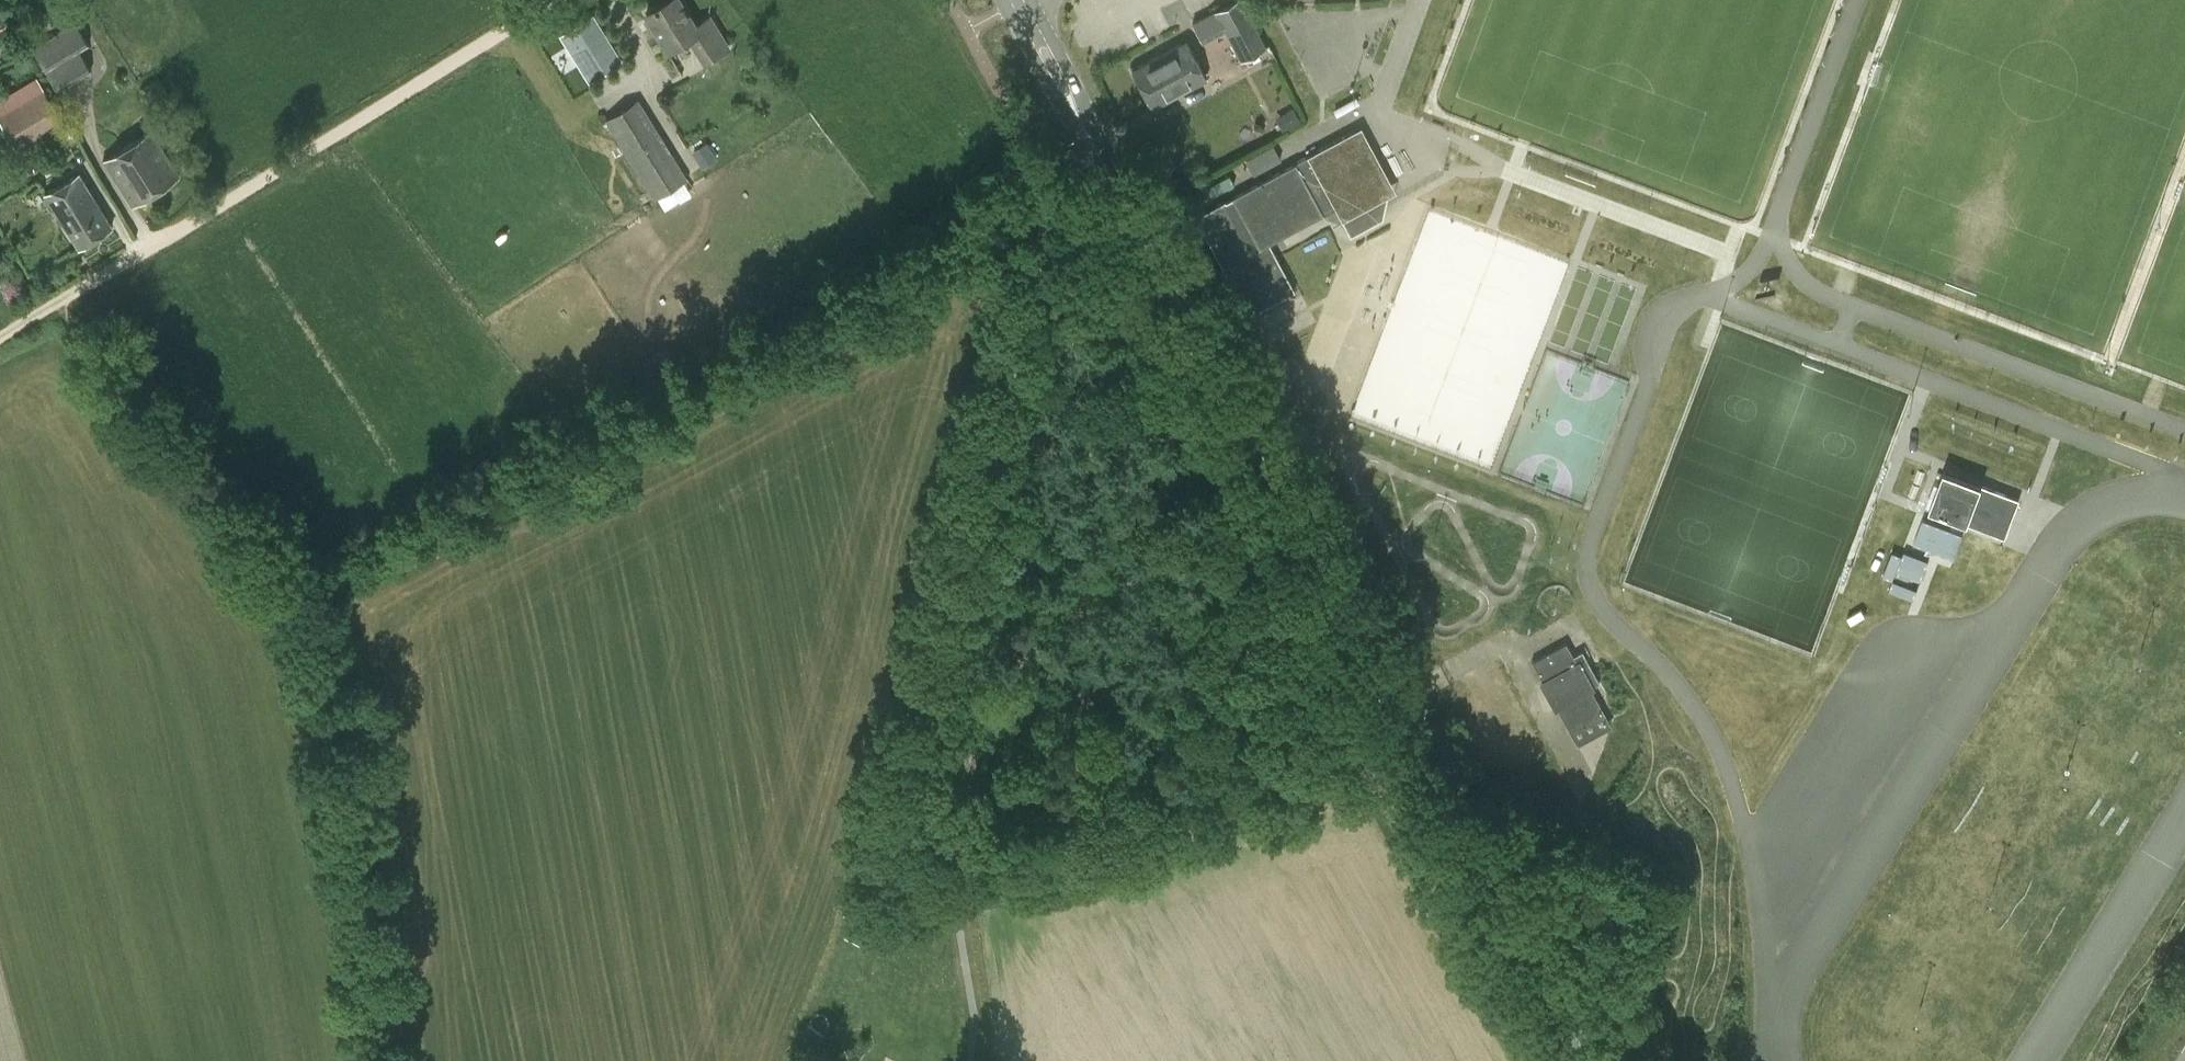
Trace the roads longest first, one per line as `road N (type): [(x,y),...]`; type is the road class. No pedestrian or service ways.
road 1 (secondary): [(1599,1060),(1012,0)]
road 2 (track): [(52,308),(558,0)]

